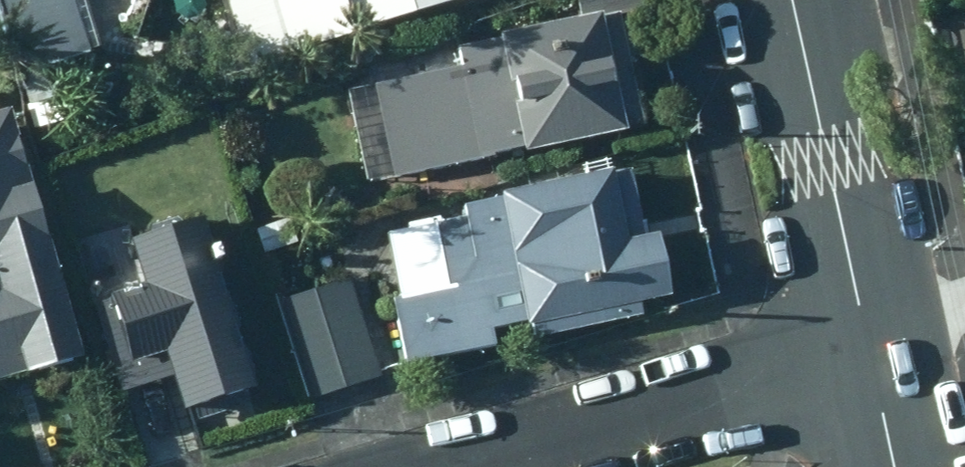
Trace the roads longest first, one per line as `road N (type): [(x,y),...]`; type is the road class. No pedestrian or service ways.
road 1 (residential): [(870,342),(456,466)]
road 2 (tertiary): [(790,0),(870,342)]
road 3 (tertiary): [(870,342),(897,466)]

